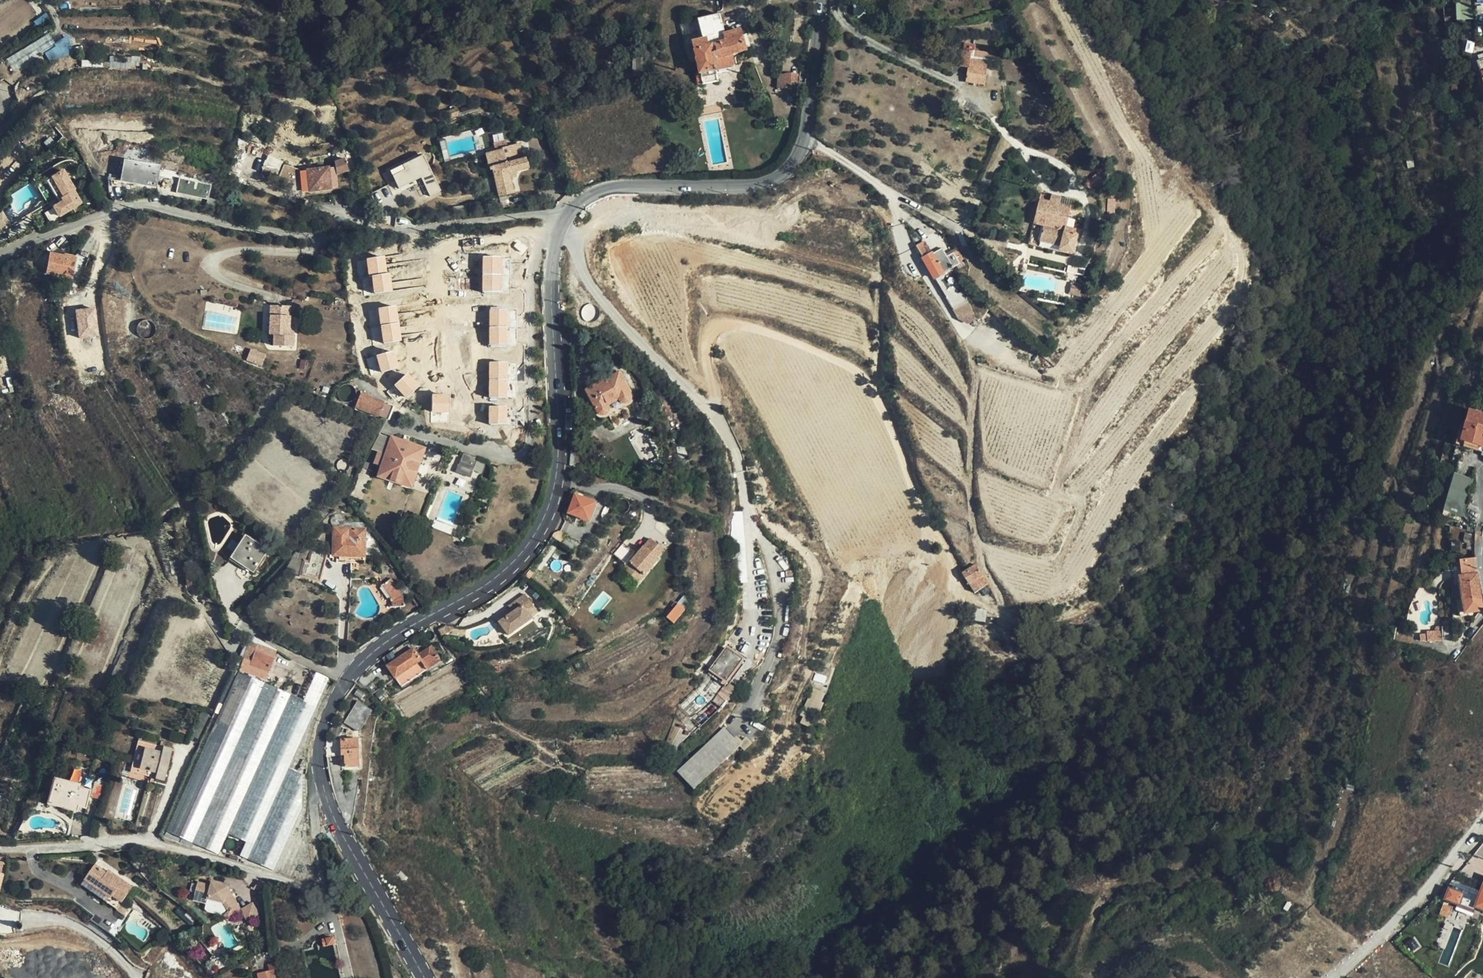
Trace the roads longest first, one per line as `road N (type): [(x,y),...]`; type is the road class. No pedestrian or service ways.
road 1 (tertiary): [(426,977),(328,803),(319,747),(329,712),(355,671),(497,580),(551,515),(561,443),(552,272),(570,211)]
road 2 (residential): [(0,258),(141,204),(271,228),(430,231),(570,211)]
road 3 (tertiary): [(570,211),(603,191),(763,183),(789,167),(805,137),(821,0)]
road 4 (residential): [(1334,977),(1399,919),(1482,820)]

